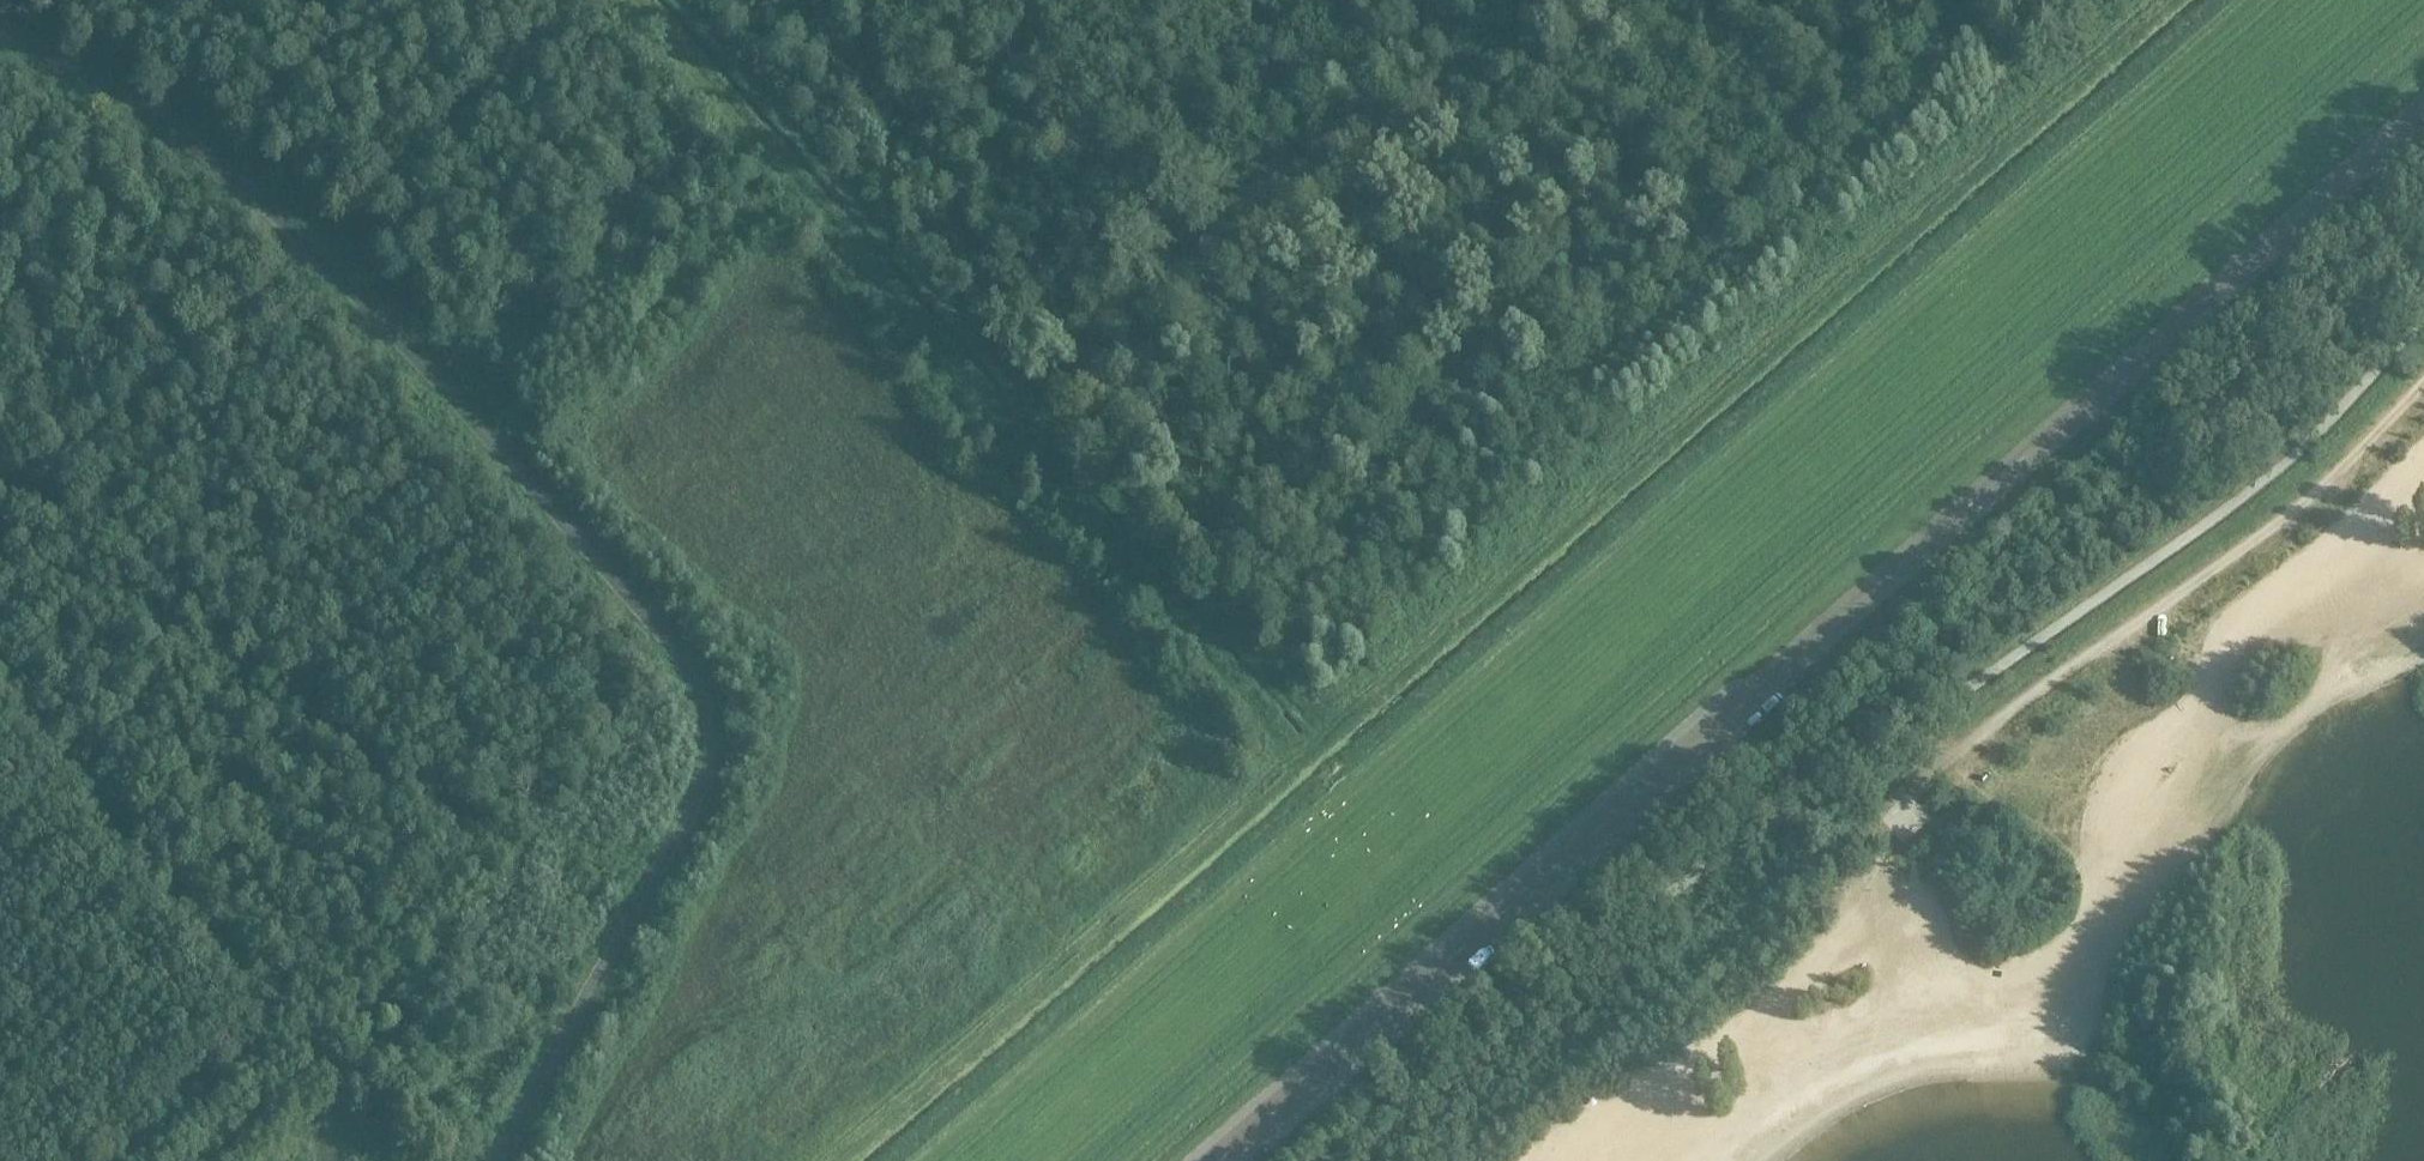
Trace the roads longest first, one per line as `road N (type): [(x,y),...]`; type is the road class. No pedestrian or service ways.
road 1 (tertiary): [(1220,1160),(2423,109)]
road 2 (track): [(2423,383),(2304,505),(2001,717),(1885,819)]

